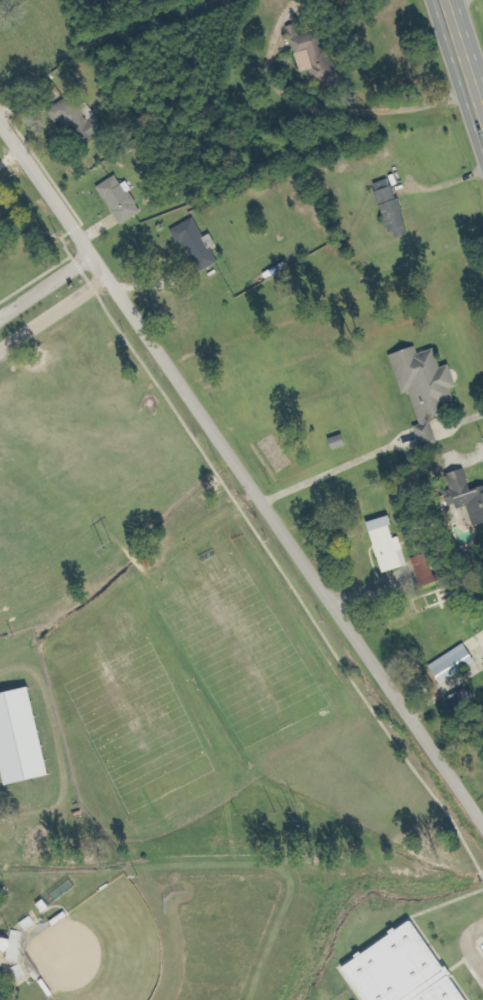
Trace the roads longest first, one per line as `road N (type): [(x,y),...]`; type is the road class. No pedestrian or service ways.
road 1 (residential): [(482,826),(0,124)]
road 2 (residential): [(0,356),(107,280)]

